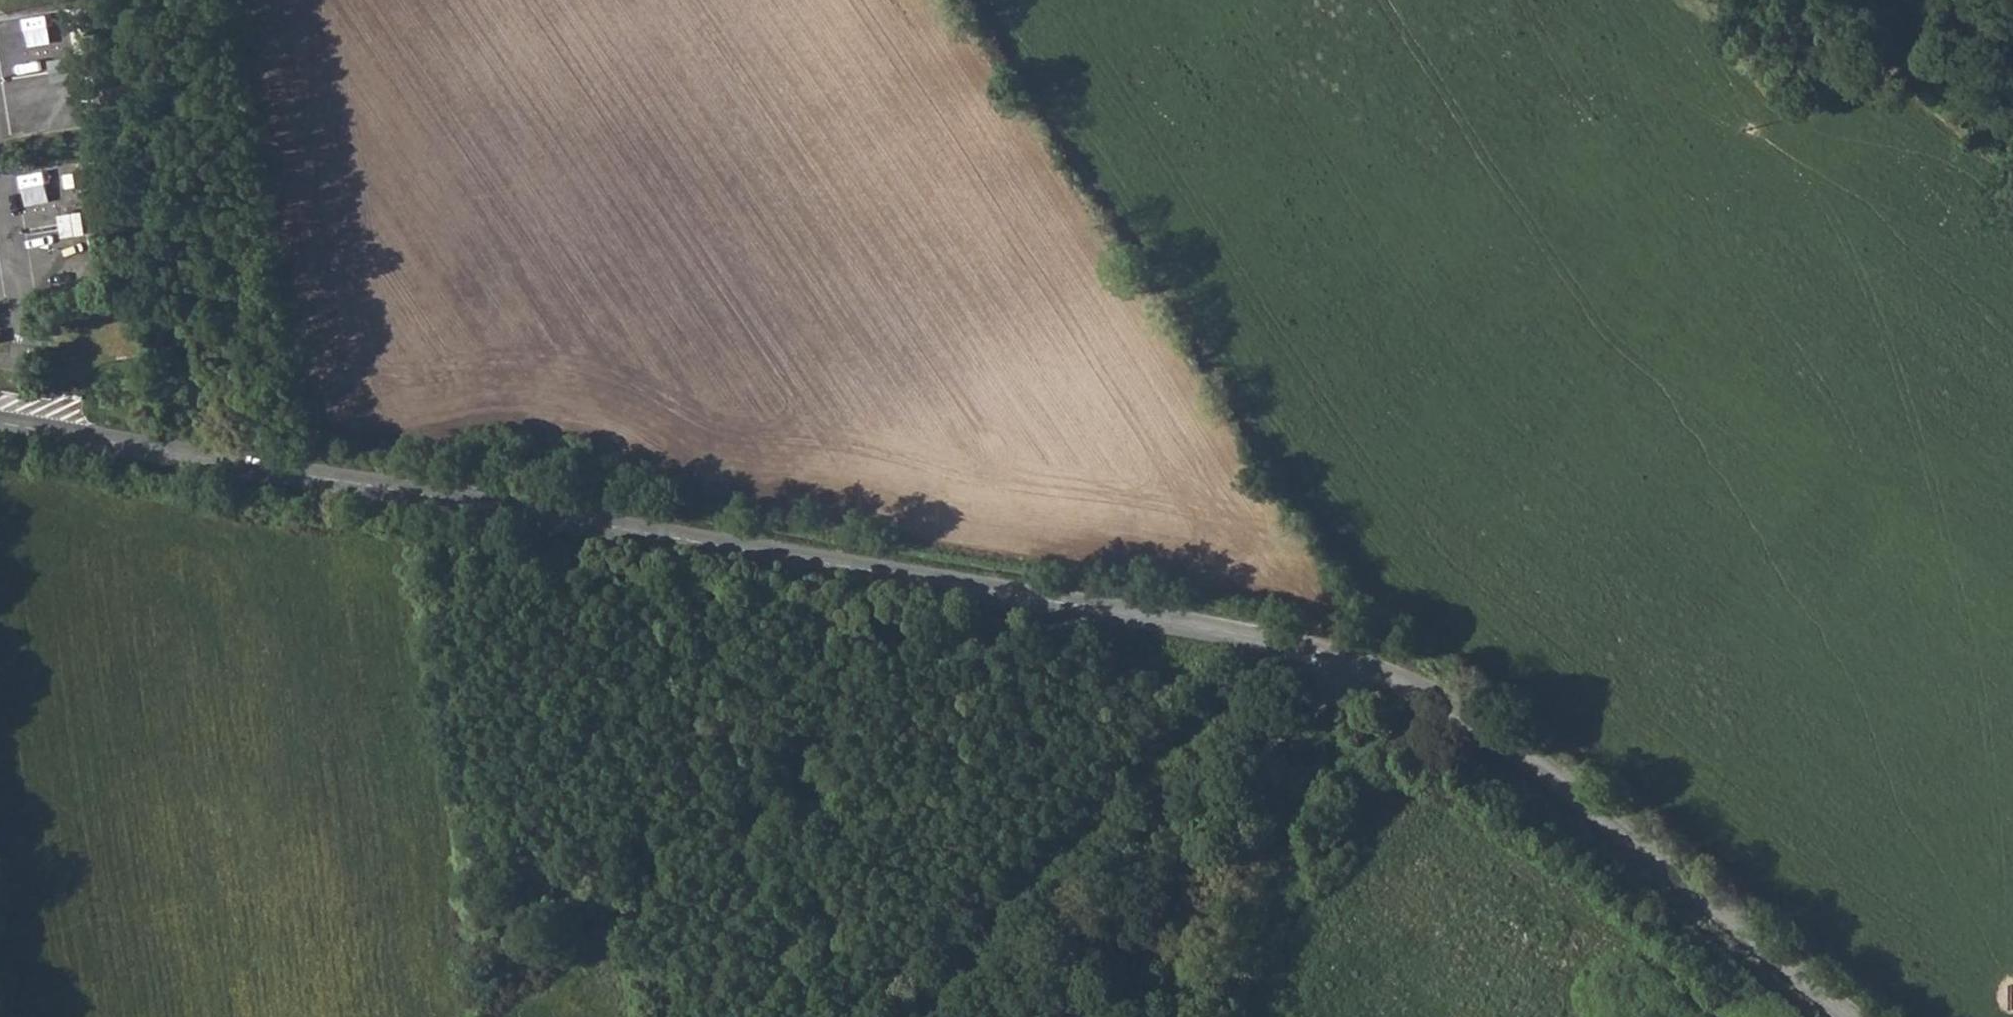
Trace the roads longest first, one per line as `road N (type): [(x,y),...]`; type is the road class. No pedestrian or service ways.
road 1 (tertiary): [(0,422),(1342,656),(1415,685),(1522,748),(1851,1016)]
road 2 (track): [(940,1016),(1376,668)]

